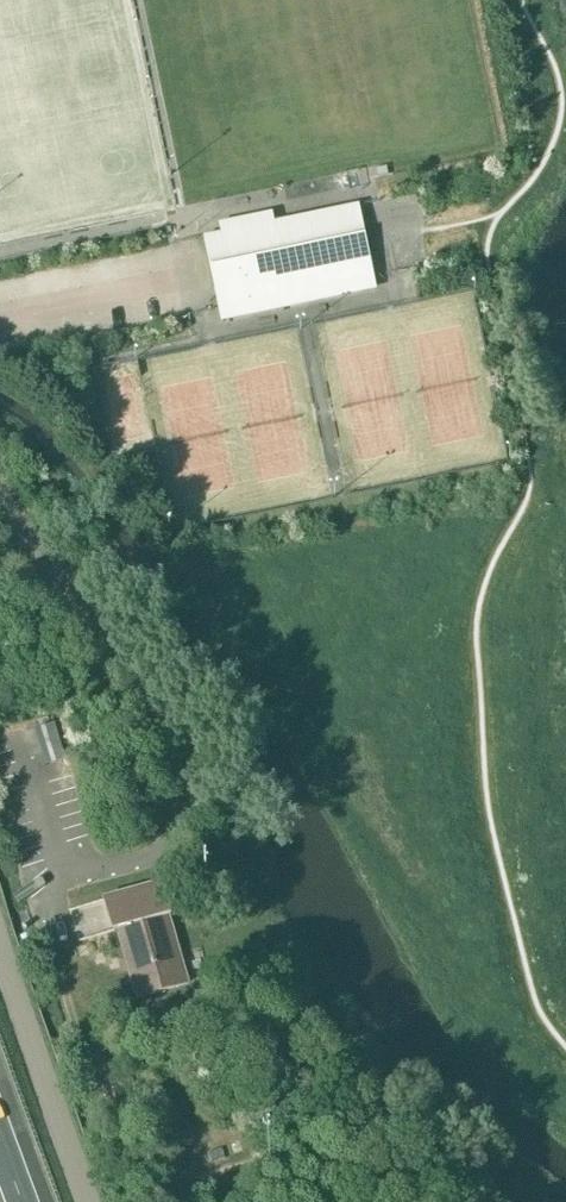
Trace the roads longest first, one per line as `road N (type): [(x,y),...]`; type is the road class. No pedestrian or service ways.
road 1 (unclassified): [(89,1201),(0,944)]
road 2 (track): [(85,1061),(48,939)]

